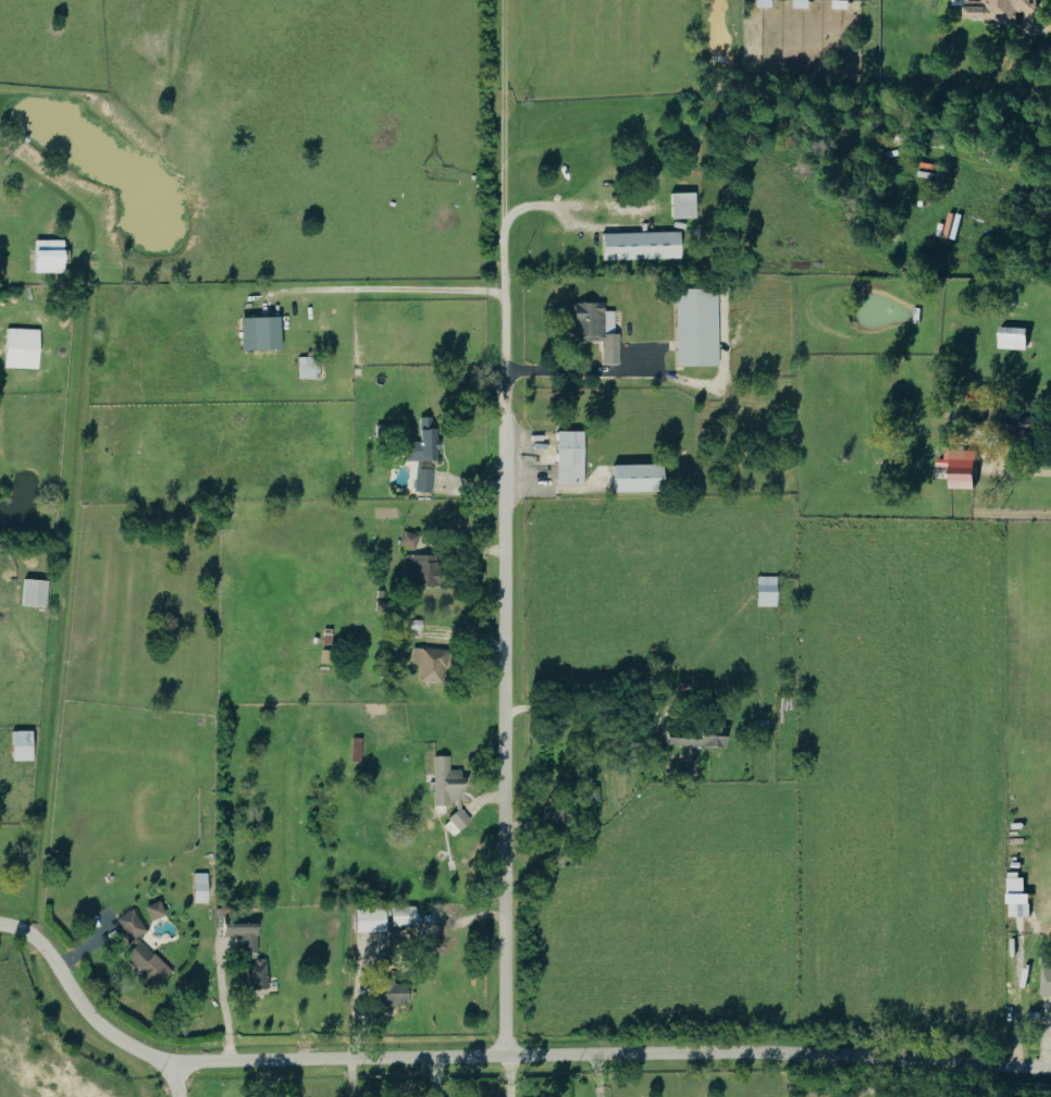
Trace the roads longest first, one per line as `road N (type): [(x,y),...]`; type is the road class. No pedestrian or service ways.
road 1 (tertiary): [(175,1065),(732,1051),(1050,1068)]
road 2 (residential): [(508,1053),(506,212)]
road 3 (tertiary): [(175,1065),(114,1037),(41,945),(0,924)]

